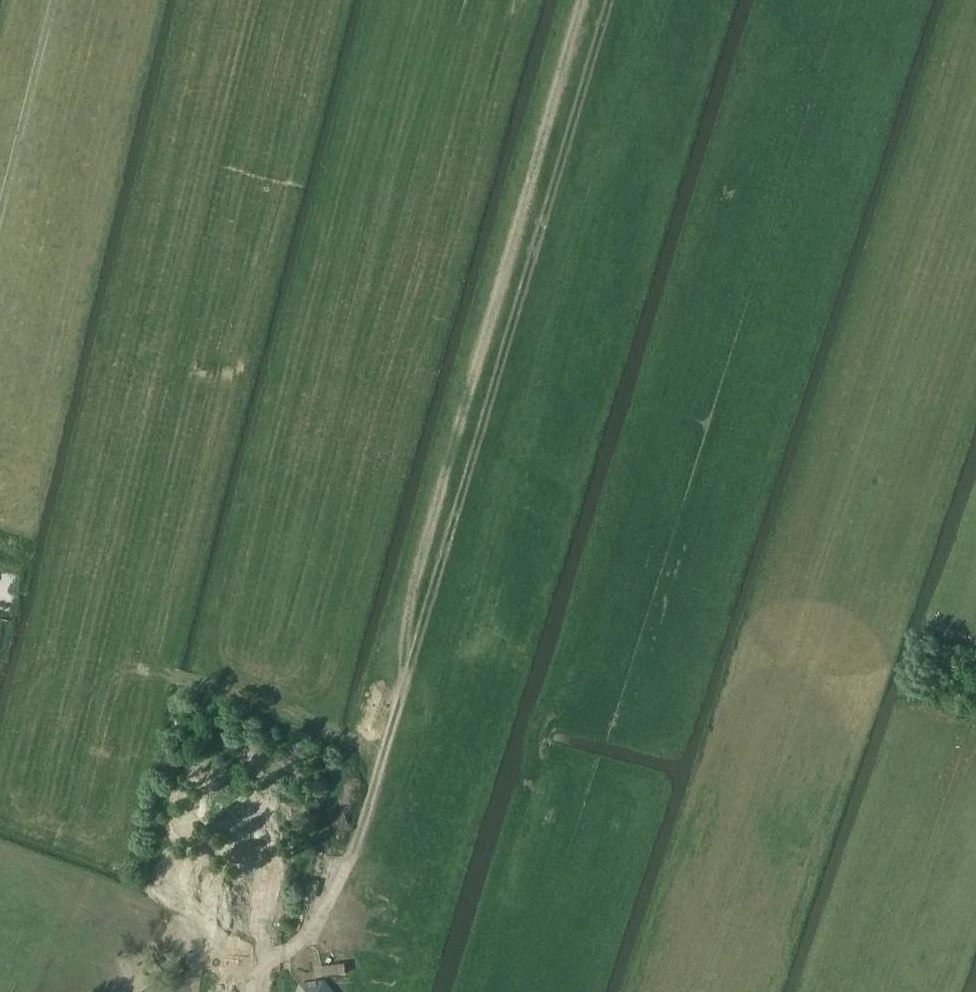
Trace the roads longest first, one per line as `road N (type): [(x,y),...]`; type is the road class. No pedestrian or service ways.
road 1 (track): [(255,991),(257,974),(305,947),(358,846),(613,0)]
road 2 (track): [(0,216),(55,0)]

